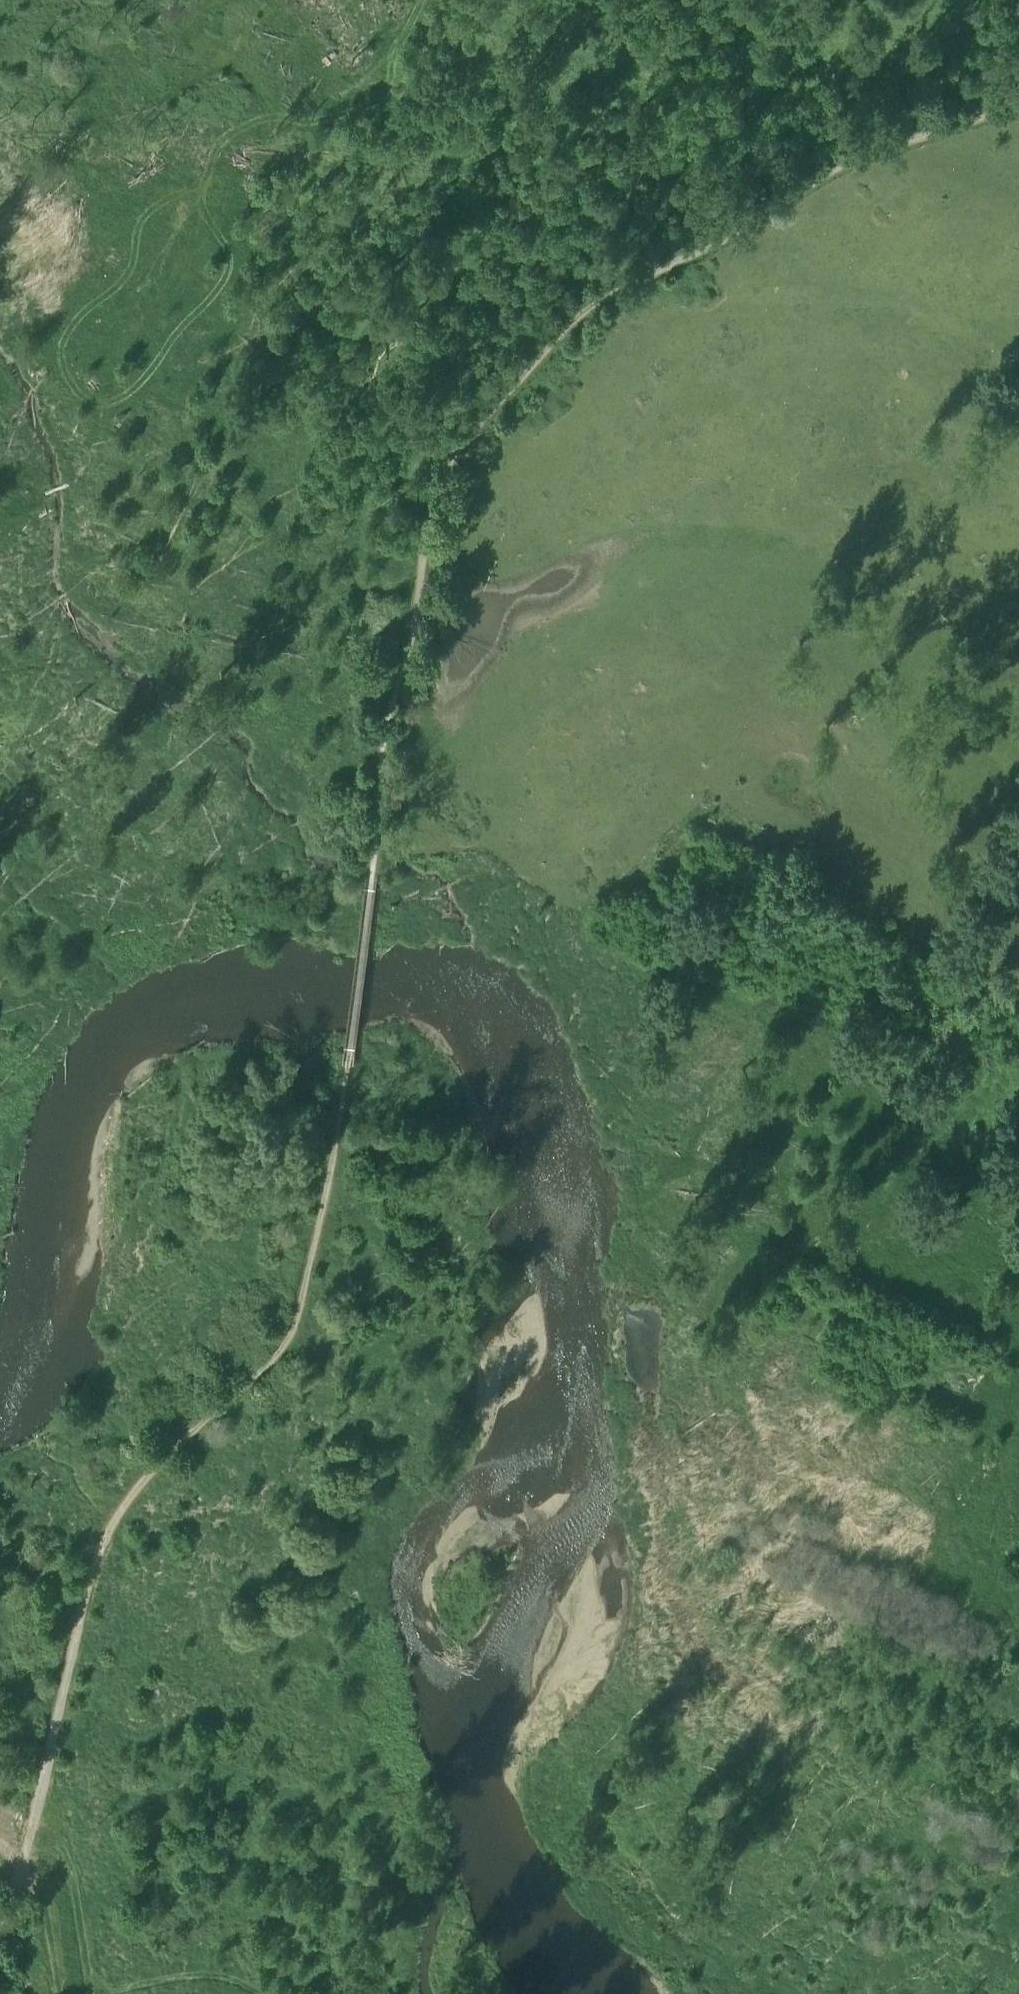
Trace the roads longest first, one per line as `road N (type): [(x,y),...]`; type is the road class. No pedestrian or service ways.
road 1 (track): [(0,1912),(27,1847),(95,1564),(150,1475),(289,1338),(326,1194),(385,742),(445,471),(578,317),(853,162),(1018,108)]

